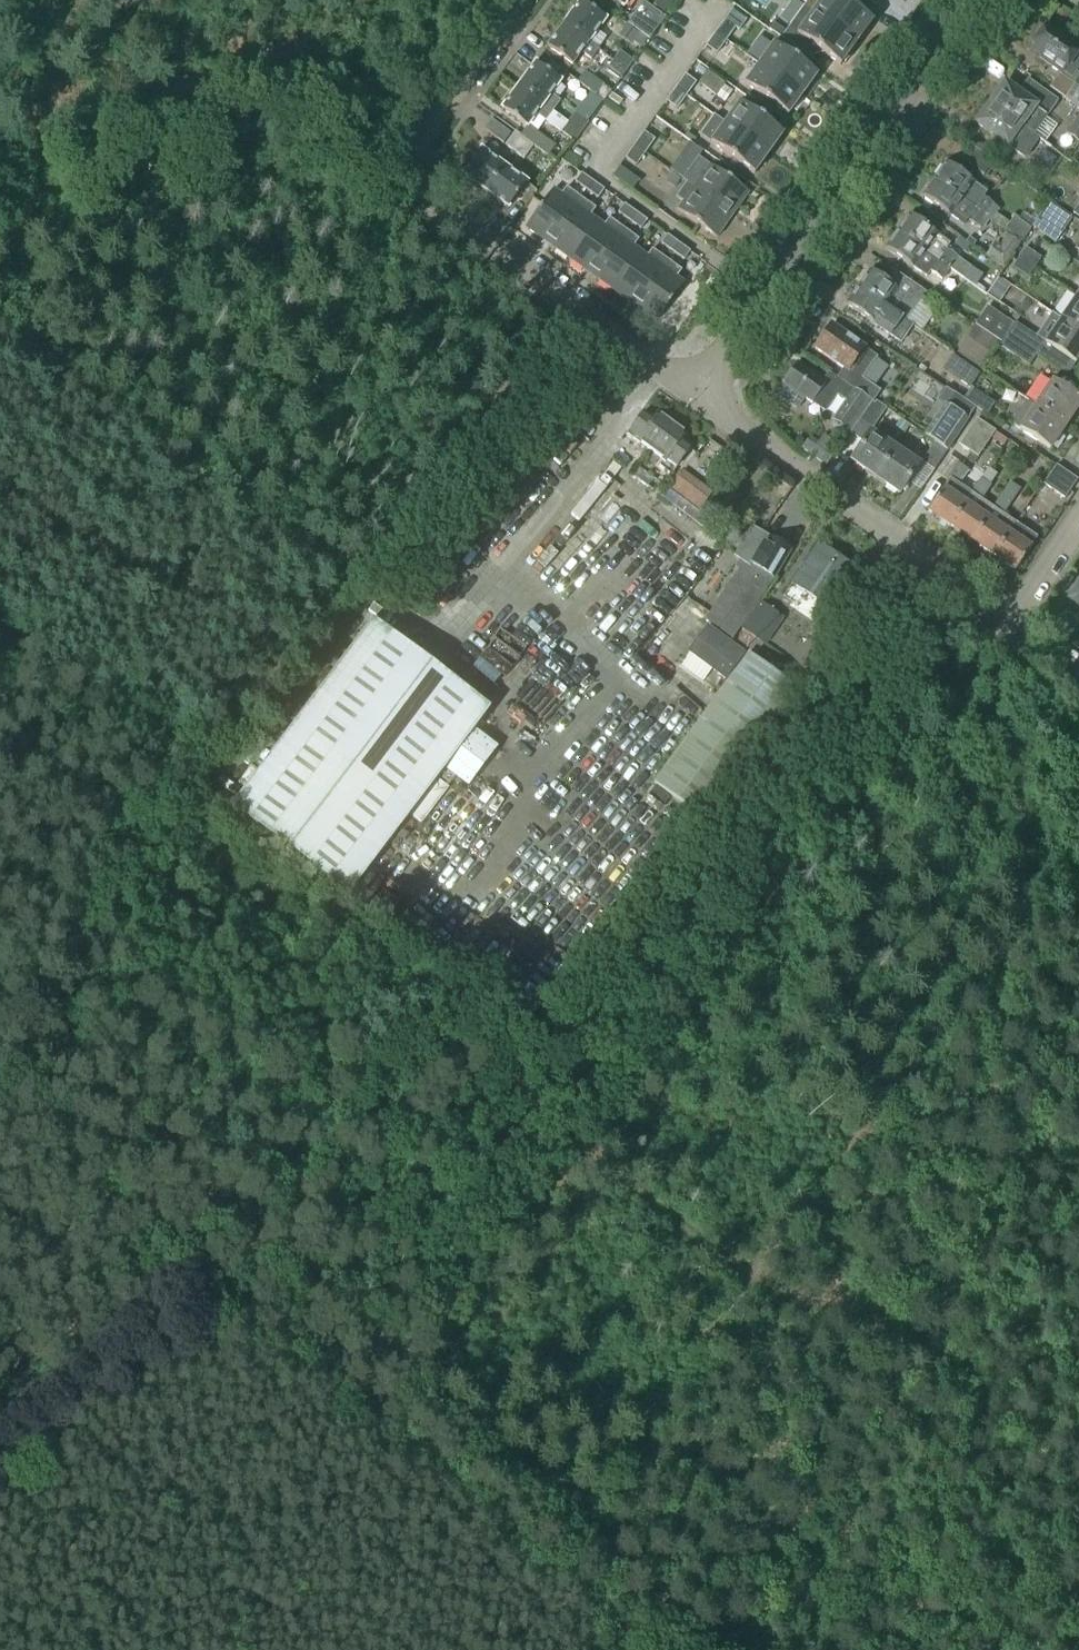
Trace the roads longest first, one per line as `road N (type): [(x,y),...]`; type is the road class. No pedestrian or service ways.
road 1 (residential): [(690,396),(427,204),(414,180),(419,133),(521,0)]
road 2 (residential): [(690,396),(971,0)]
road 3 (track): [(0,202),(234,125),(282,127),(414,180)]
road 4 (track): [(729,1649),(414,1362)]
road 5 (residential): [(1003,629),(910,549),(690,396)]
road 6 (track): [(261,1229),(0,983)]
road 7 (track): [(414,1362),(261,1229)]
road 8 (residential): [(1003,629),(1078,518)]

